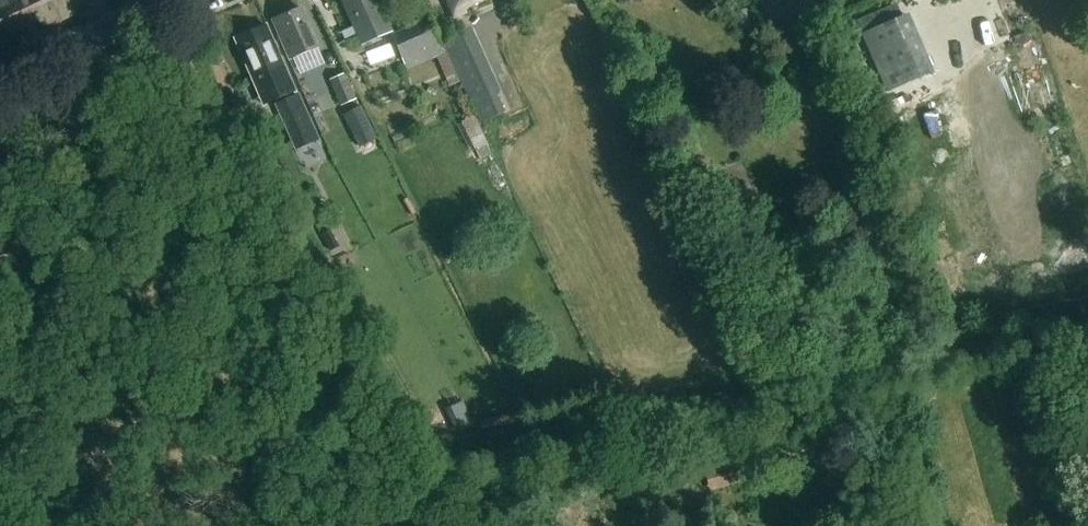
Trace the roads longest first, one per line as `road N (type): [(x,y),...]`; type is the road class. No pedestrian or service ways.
road 1 (tertiary): [(0,78),(170,0)]
road 2 (track): [(229,113),(178,0)]

